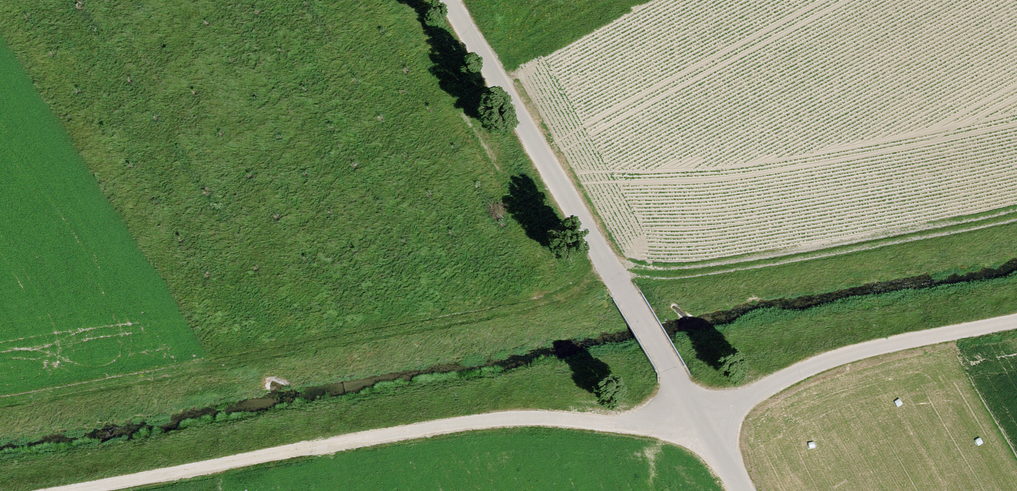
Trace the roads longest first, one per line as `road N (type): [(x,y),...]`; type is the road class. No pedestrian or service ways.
road 1 (track): [(289,453),(499,420),(713,421),(838,361),(1016,323)]
road 2 (track): [(754,490),(448,0)]
road 3 (track): [(289,453),(76,490)]

